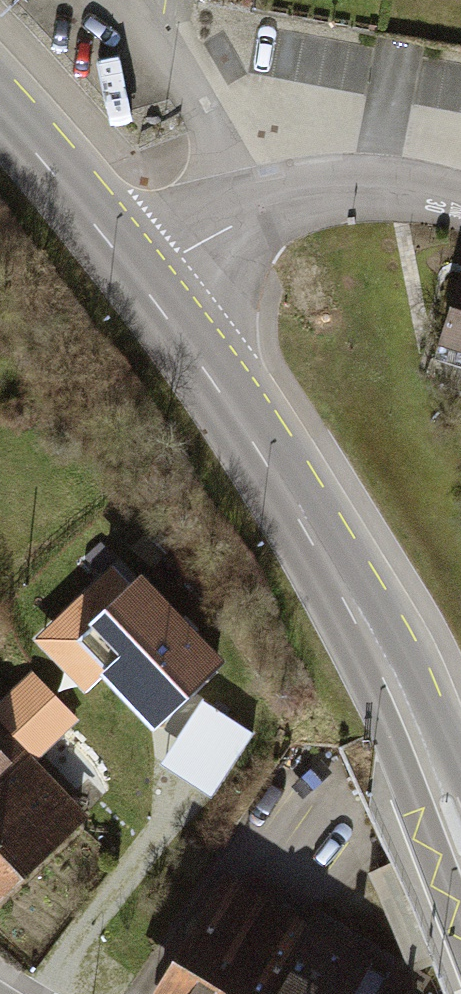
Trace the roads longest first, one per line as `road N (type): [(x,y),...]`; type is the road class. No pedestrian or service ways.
road 1 (primary): [(139,279),(264,459),(406,720),(460,840)]
road 2 (residential): [(139,279),(291,198),(367,185),(460,202)]
road 3 (primary): [(0,113),(139,279)]

